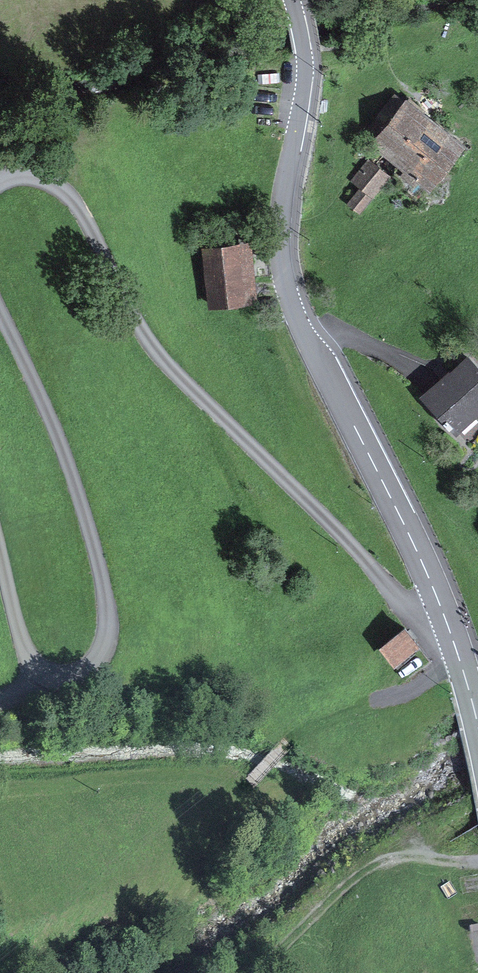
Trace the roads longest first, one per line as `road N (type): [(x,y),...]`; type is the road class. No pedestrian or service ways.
road 1 (tertiary): [(293,0),(306,66),(281,208),(281,269),(294,311),(444,614)]
road 2 (unclassified): [(0,180),(46,178),(75,201),(150,342),(176,373),(407,607),(444,614)]
road 3 (unclassified): [(0,553),(29,659),(69,680),(86,673),(108,630),(103,582),(49,415),(0,311)]
road 4 (track): [(255,972),(359,872),(401,858),(477,862)]

